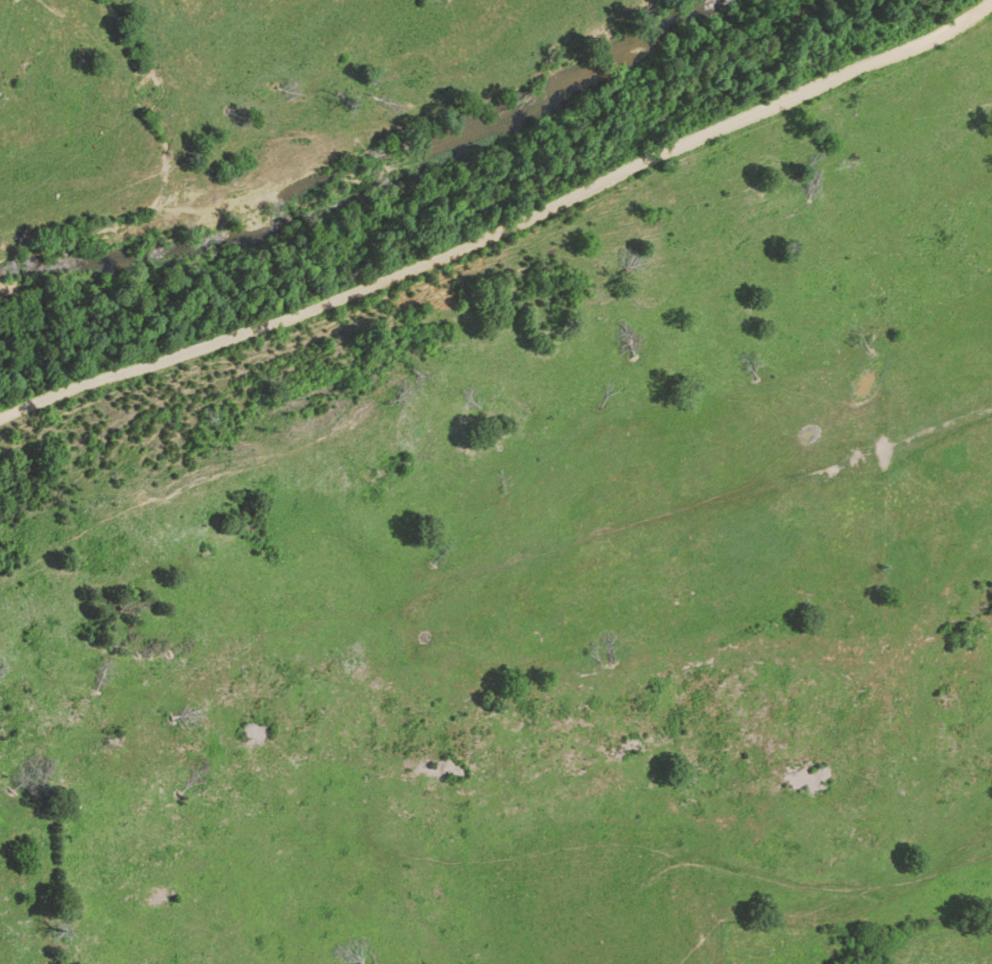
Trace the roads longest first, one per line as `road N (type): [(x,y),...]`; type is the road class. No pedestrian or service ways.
road 1 (residential): [(0,424),(435,280),(757,152),(991,14)]

